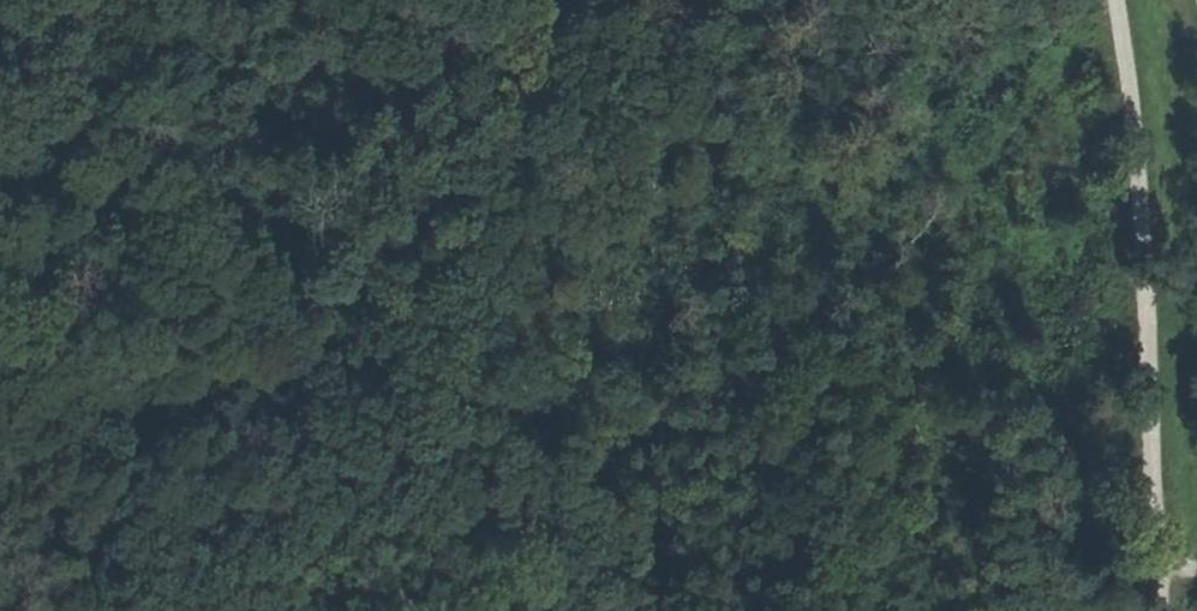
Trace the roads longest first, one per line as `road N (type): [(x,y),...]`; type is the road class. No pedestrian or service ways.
road 1 (track): [(0,356),(159,468),(268,527),(579,610)]
road 2 (track): [(1159,610),(1154,133),(1134,0)]

